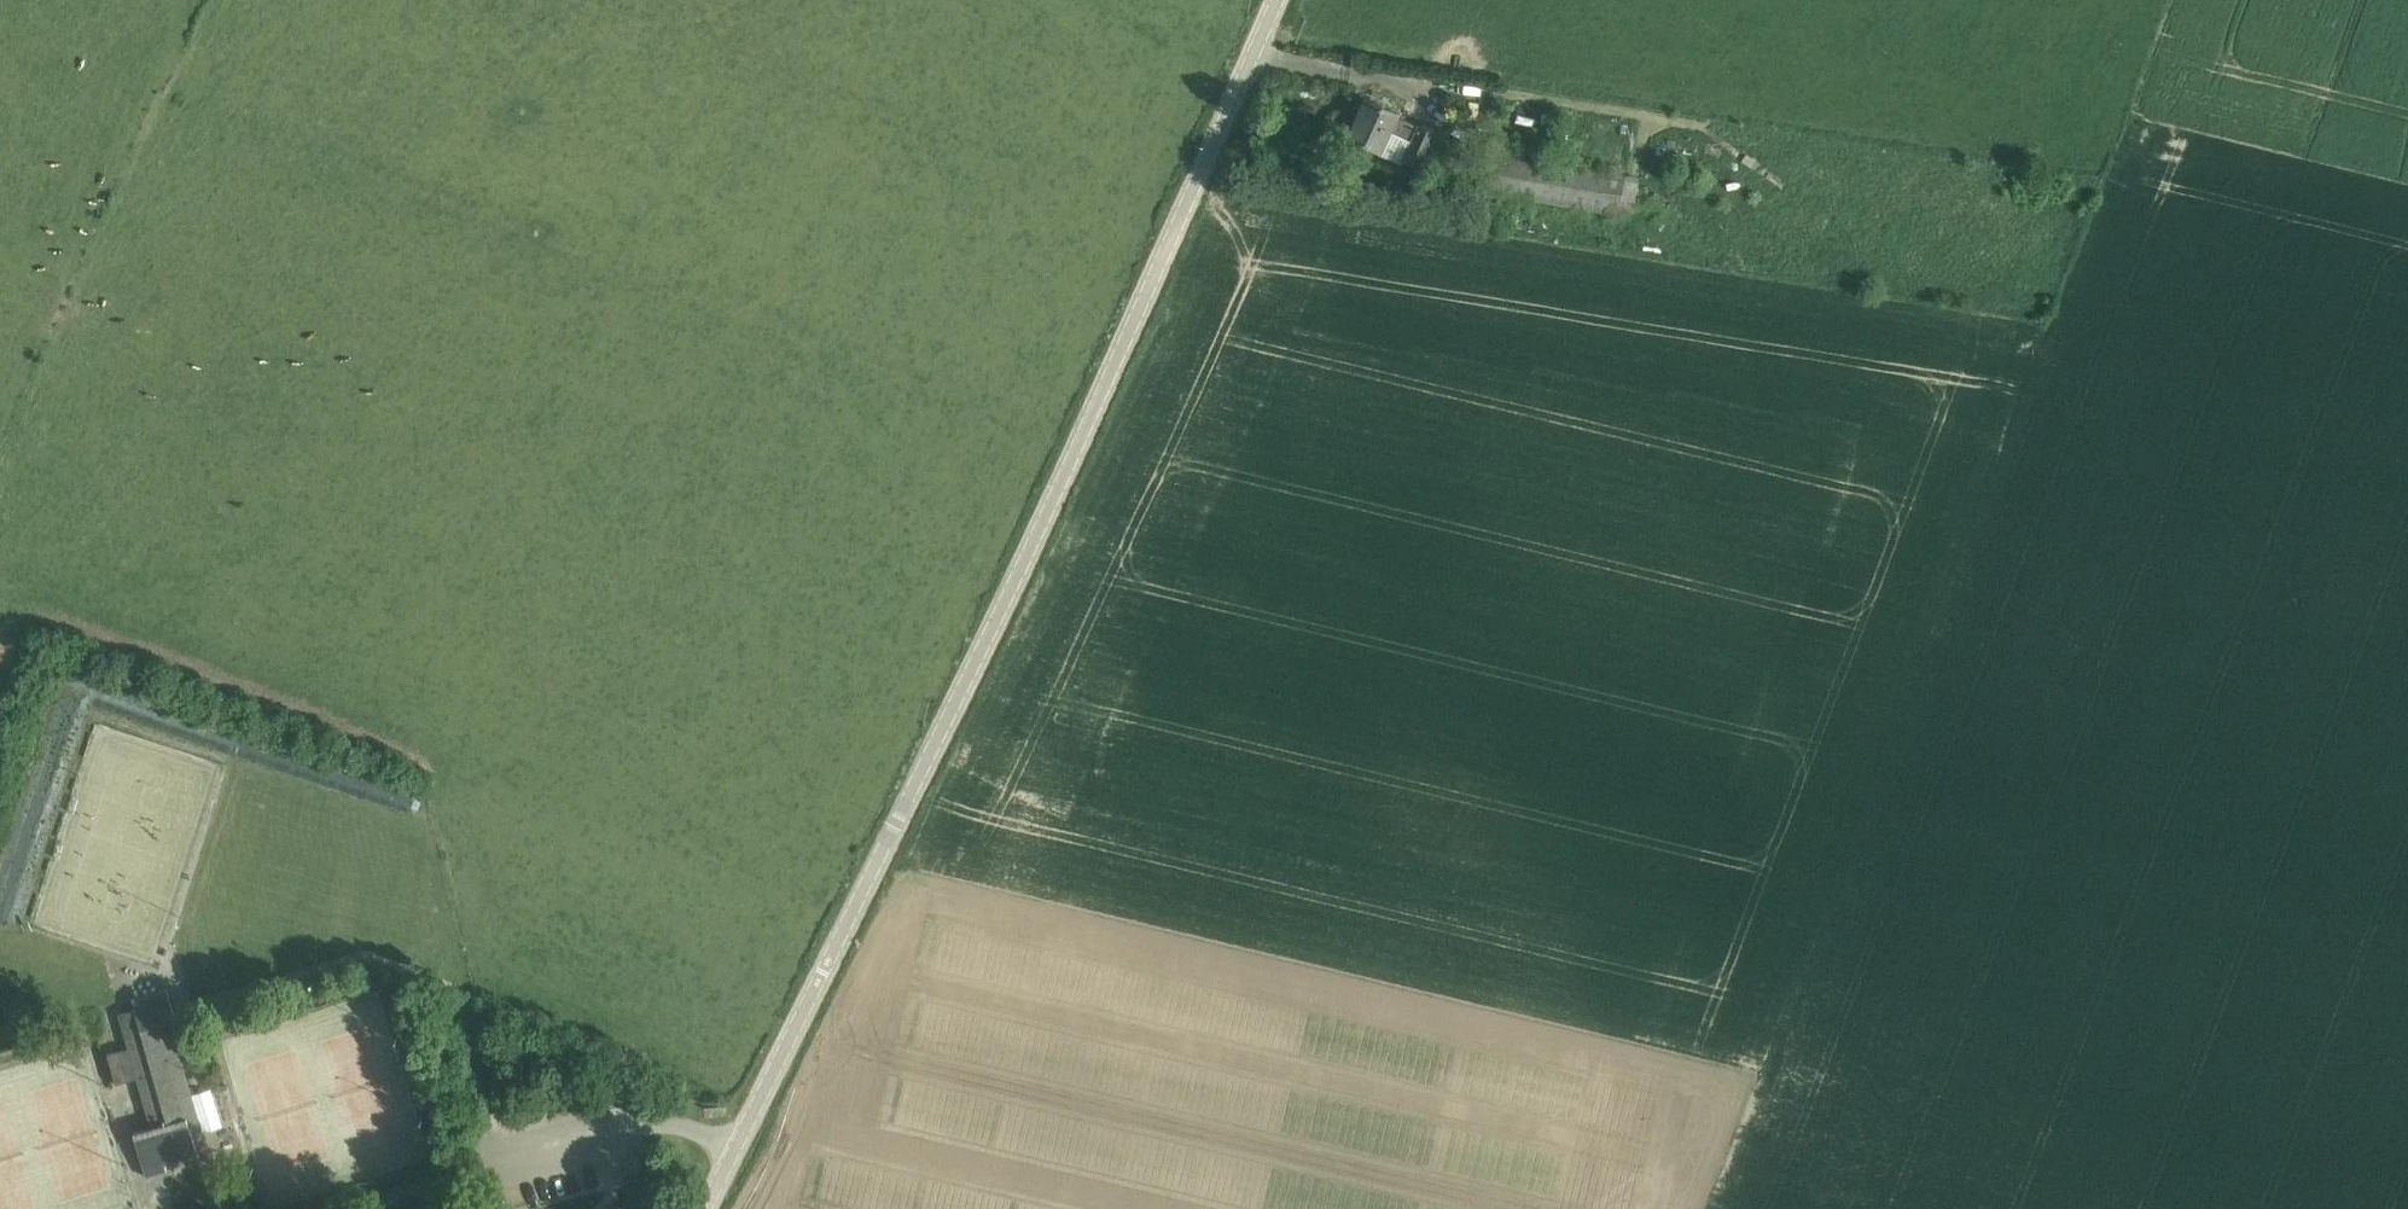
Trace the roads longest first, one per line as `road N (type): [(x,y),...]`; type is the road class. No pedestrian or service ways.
road 1 (unclassified): [(703,1208),(1070,447),(1267,0)]

